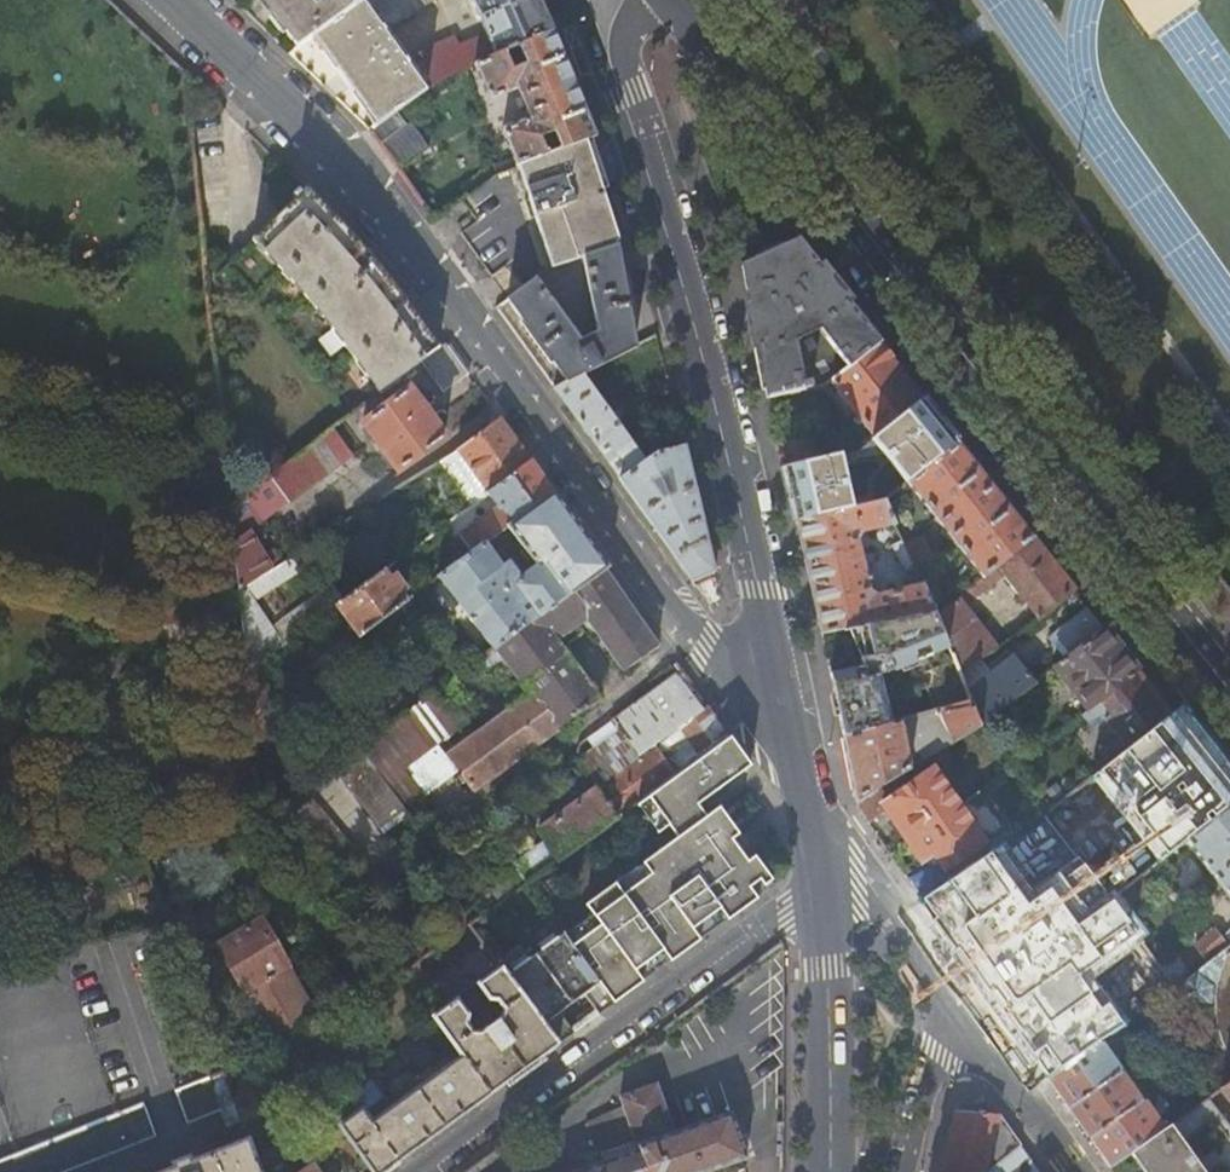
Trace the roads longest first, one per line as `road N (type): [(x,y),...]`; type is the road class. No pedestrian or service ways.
road 1 (residential): [(790,714),(698,639),(331,141),(189,0)]
road 2 (secondary): [(680,0),(1229,696)]
road 3 (secondary): [(611,0),(607,22),(675,255),(790,714)]
road 4 (residential): [(422,1171),(827,881)]
road 5 (secondary): [(827,881),(834,1171)]
road 6 (residential): [(960,999),(1082,1171)]
road 7 (residential): [(827,881),(880,895),(960,999)]
road 8 (residential): [(908,1171),(960,999)]
road 9 (secondary): [(790,714),(827,881)]

